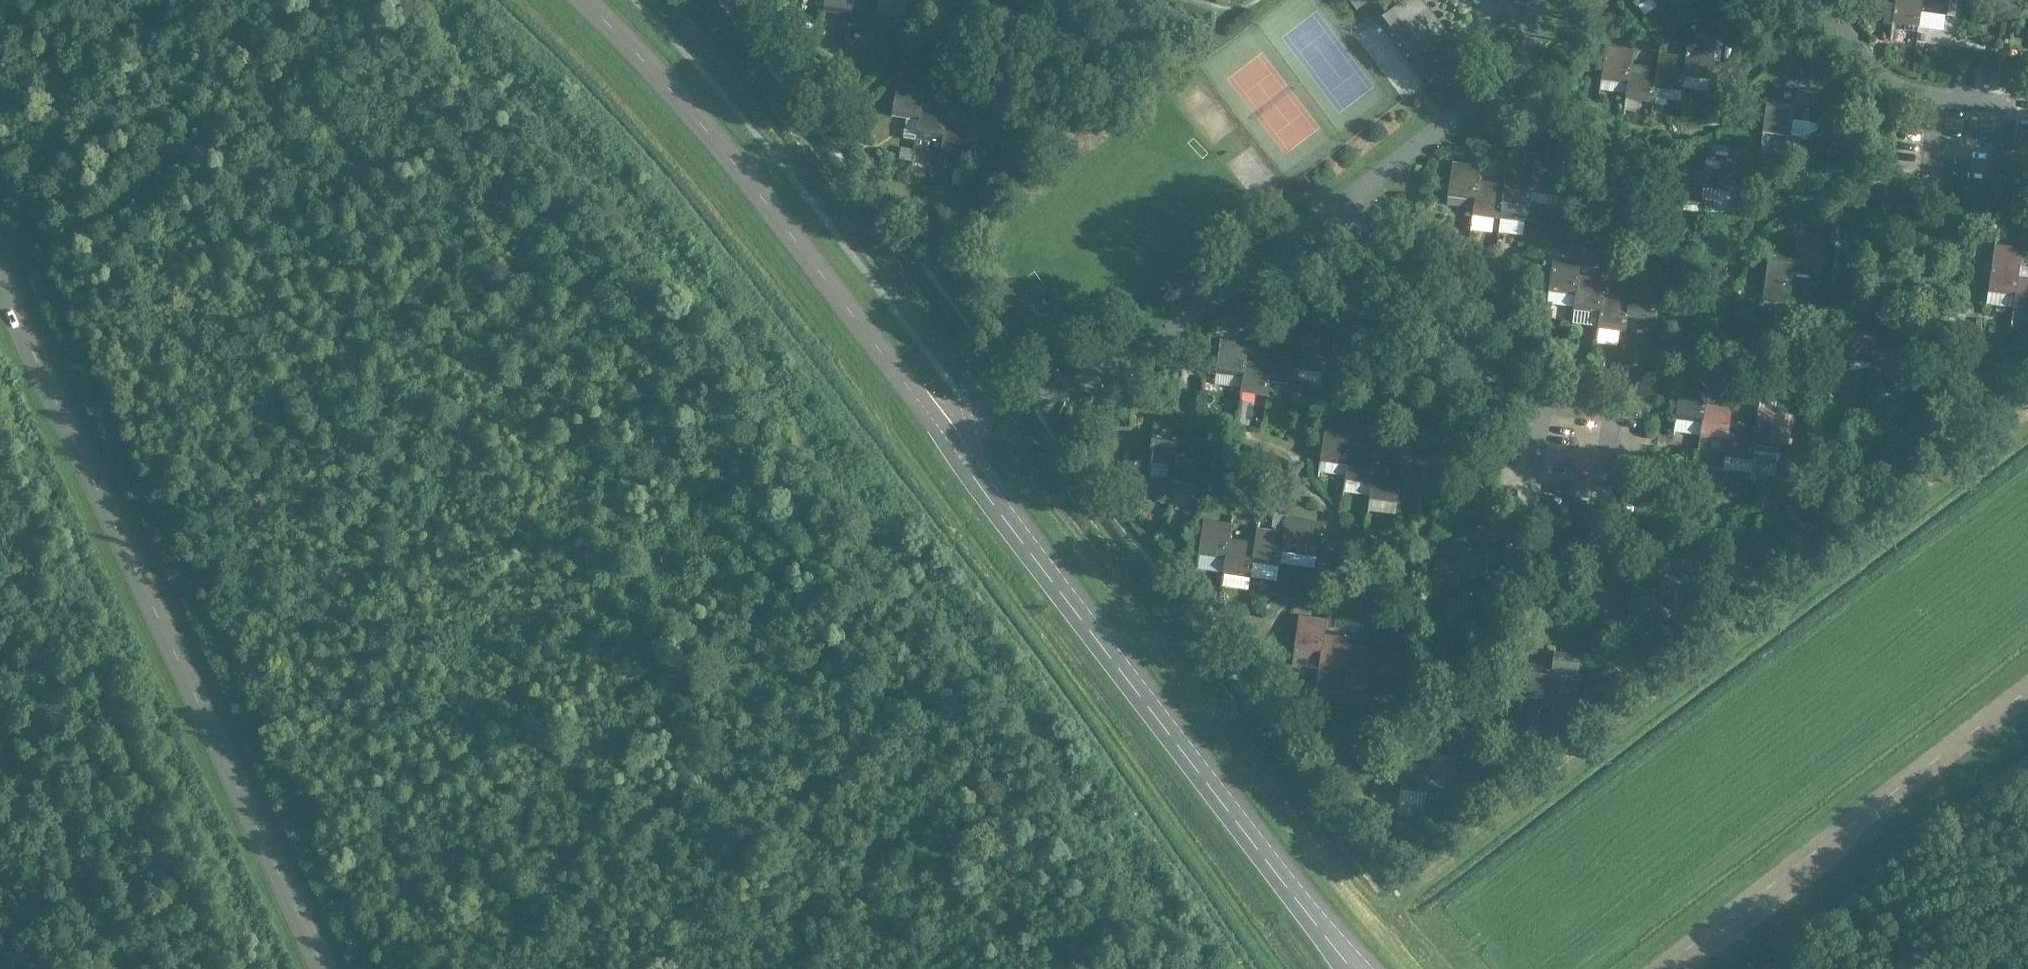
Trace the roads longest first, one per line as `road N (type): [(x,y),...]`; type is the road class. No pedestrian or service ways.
road 1 (unclassified): [(949,440),(1364,194),(1549,56),(1522,0)]
road 2 (unclassified): [(320,968),(0,294)]
road 3 (tertiary): [(1354,968),(949,440)]
road 4 (tertiary): [(949,440),(757,188),(583,0)]
road 5 (tertiary): [(1665,968),(2027,693)]

